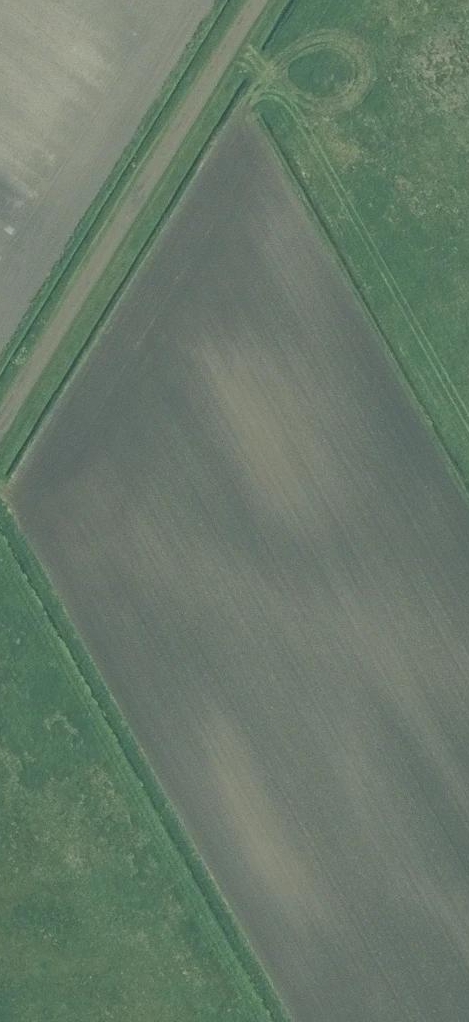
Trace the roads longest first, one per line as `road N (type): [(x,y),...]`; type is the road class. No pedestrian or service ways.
road 1 (unclassified): [(0,422),(254,0)]

